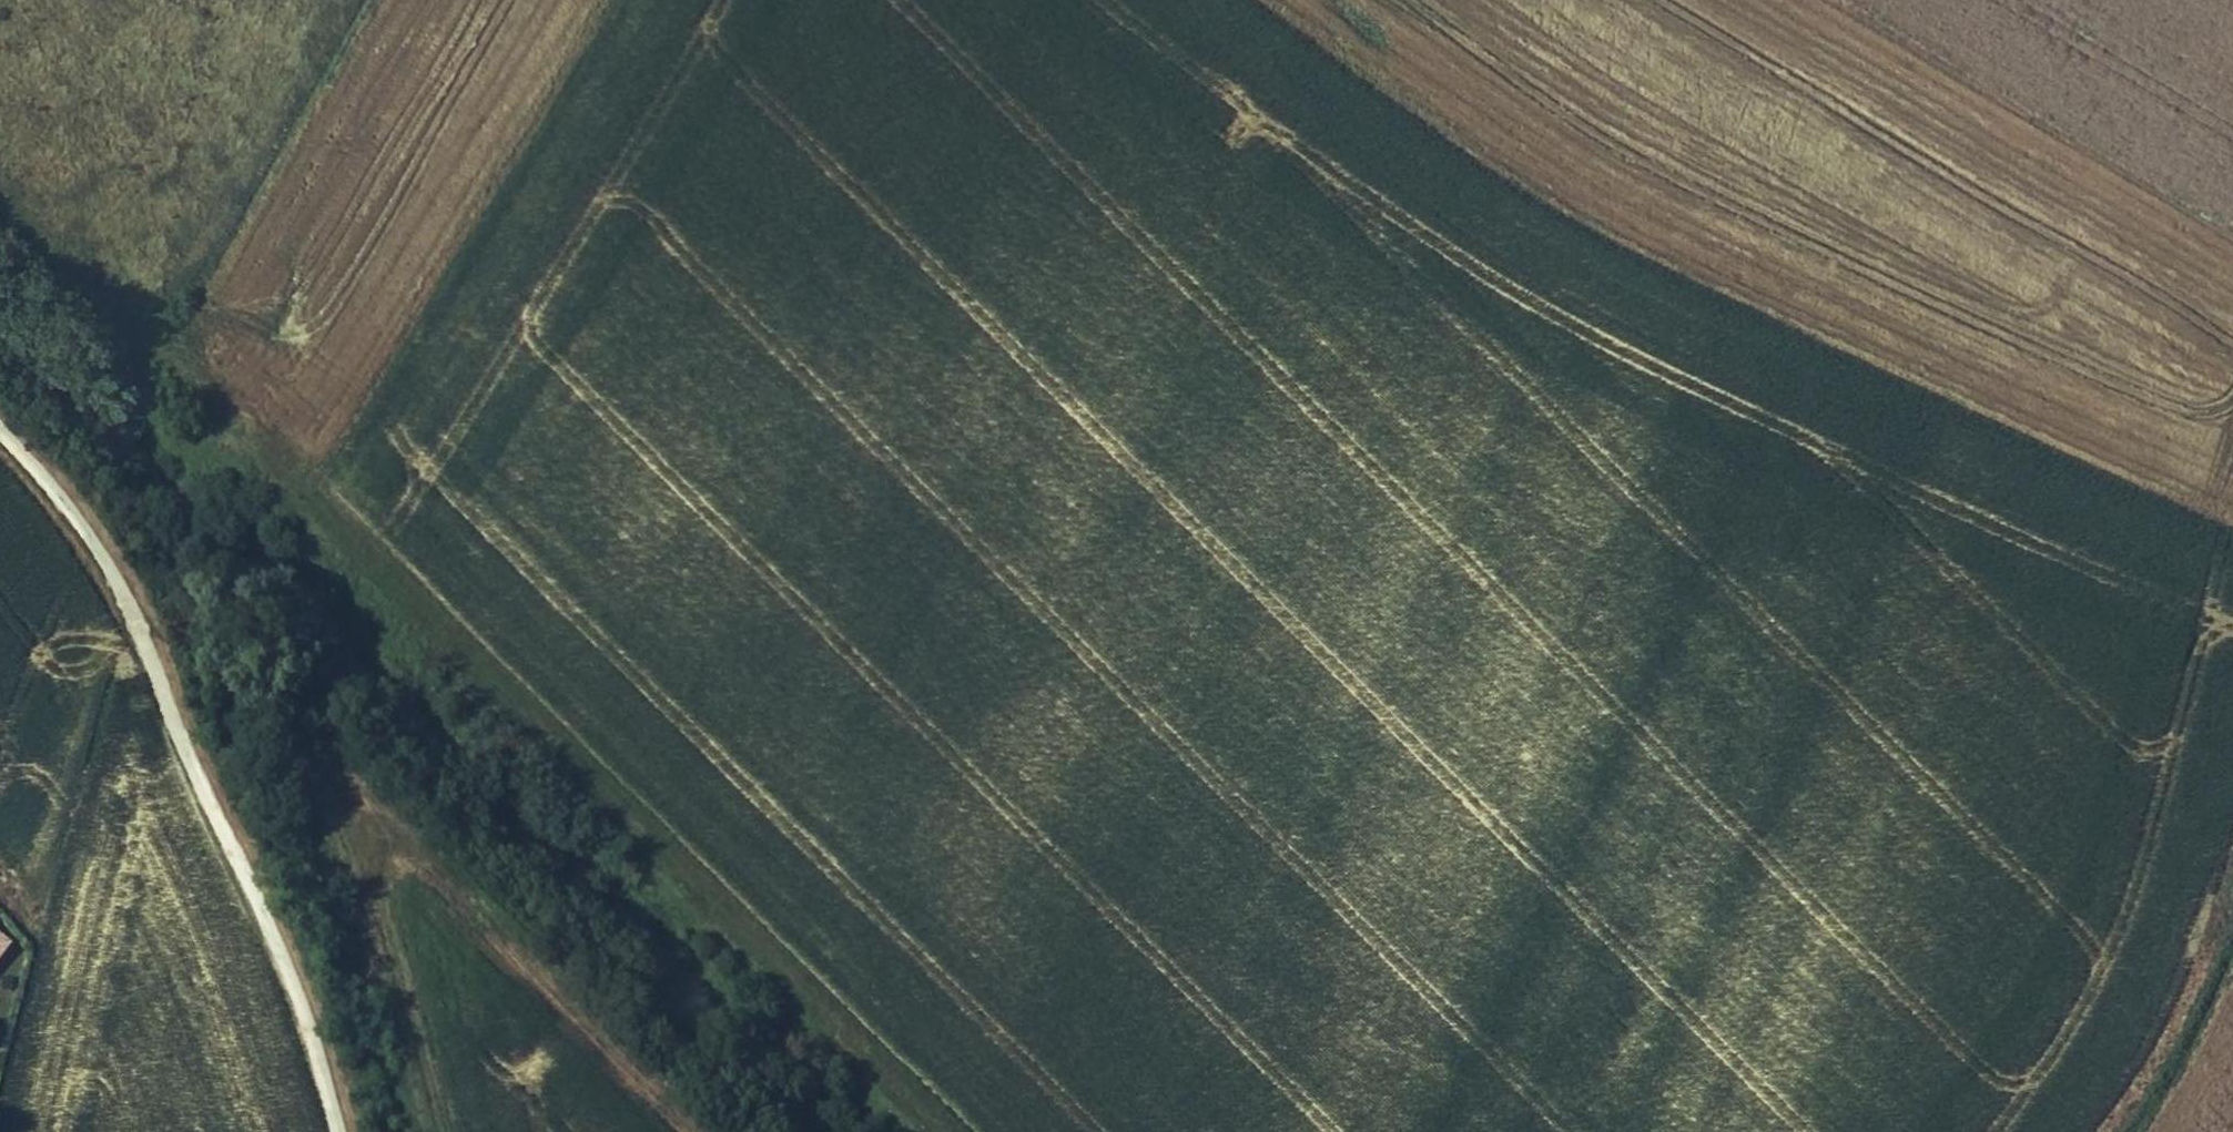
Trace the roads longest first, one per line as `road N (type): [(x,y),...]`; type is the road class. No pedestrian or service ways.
road 1 (track): [(0,420),(97,549),(151,640),(308,1025),(338,1131)]

